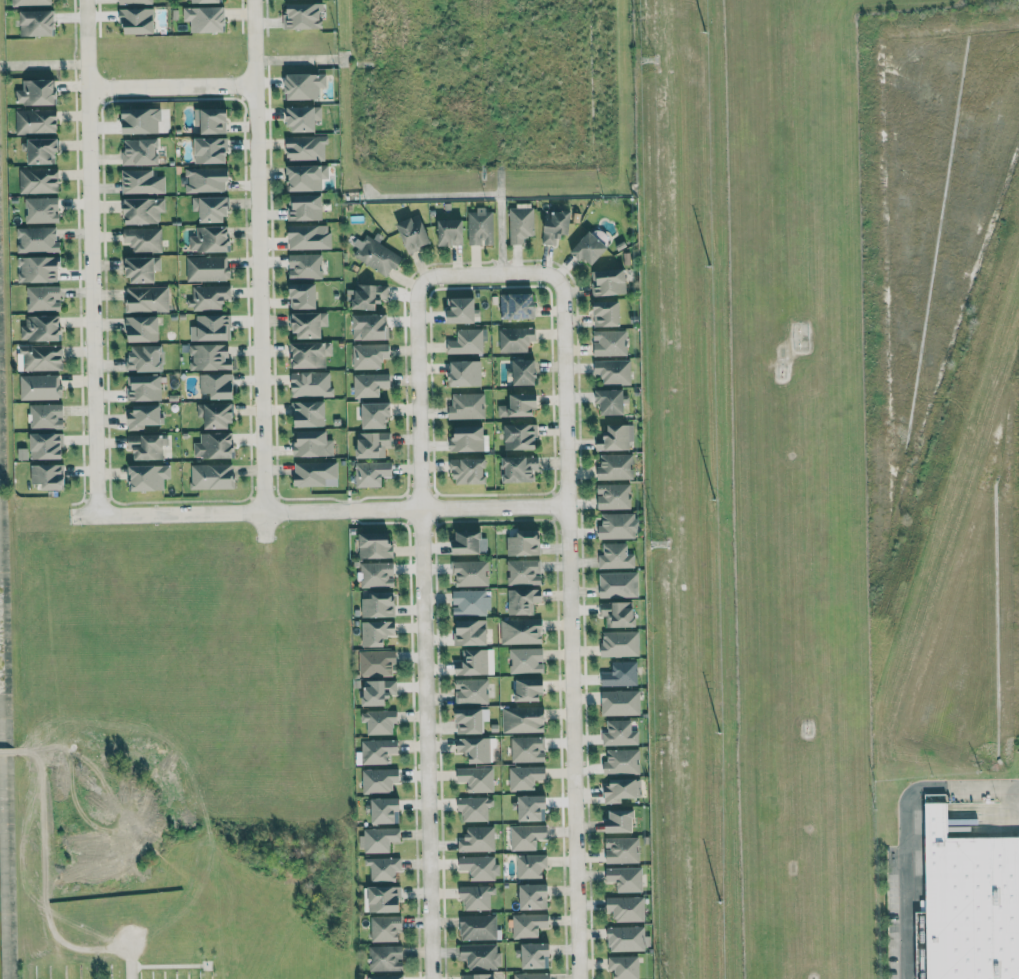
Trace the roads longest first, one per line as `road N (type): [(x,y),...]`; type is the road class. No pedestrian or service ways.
road 1 (residential): [(430,978),(415,294),(424,275)]
road 2 (residential): [(574,978),(561,283)]
road 3 (residential): [(252,0),(264,539)]
road 4 (residential): [(96,516),(85,0)]
road 5 (residential): [(565,503),(71,517)]
road 6 (residential): [(87,89),(254,85)]
road 7 (residential): [(424,275),(536,270),(561,283)]

